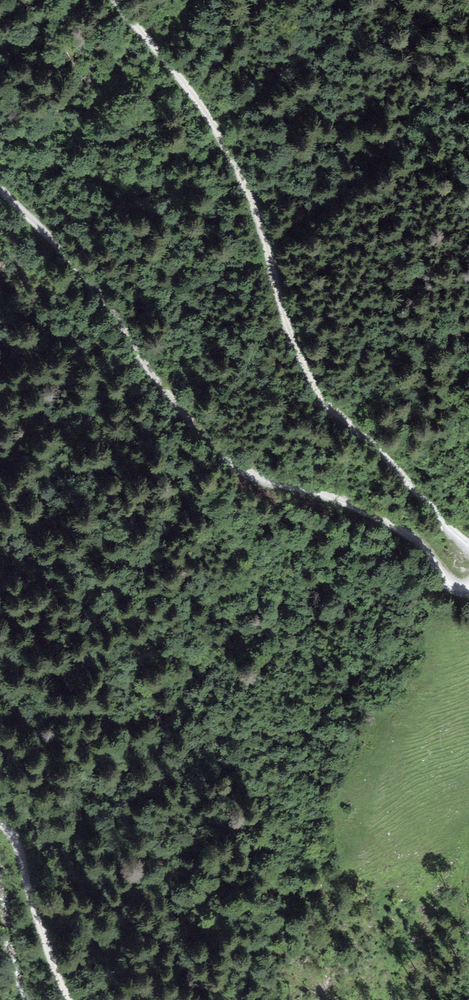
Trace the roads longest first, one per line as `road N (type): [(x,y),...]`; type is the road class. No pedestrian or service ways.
road 1 (track): [(468,545),(320,394),(287,341),(233,169),(197,105),(117,0)]
road 2 (track): [(0,194),(112,317),(172,407),(215,450),(249,474),(413,543),(468,590)]
road 3 (track): [(67,999),(0,826)]

